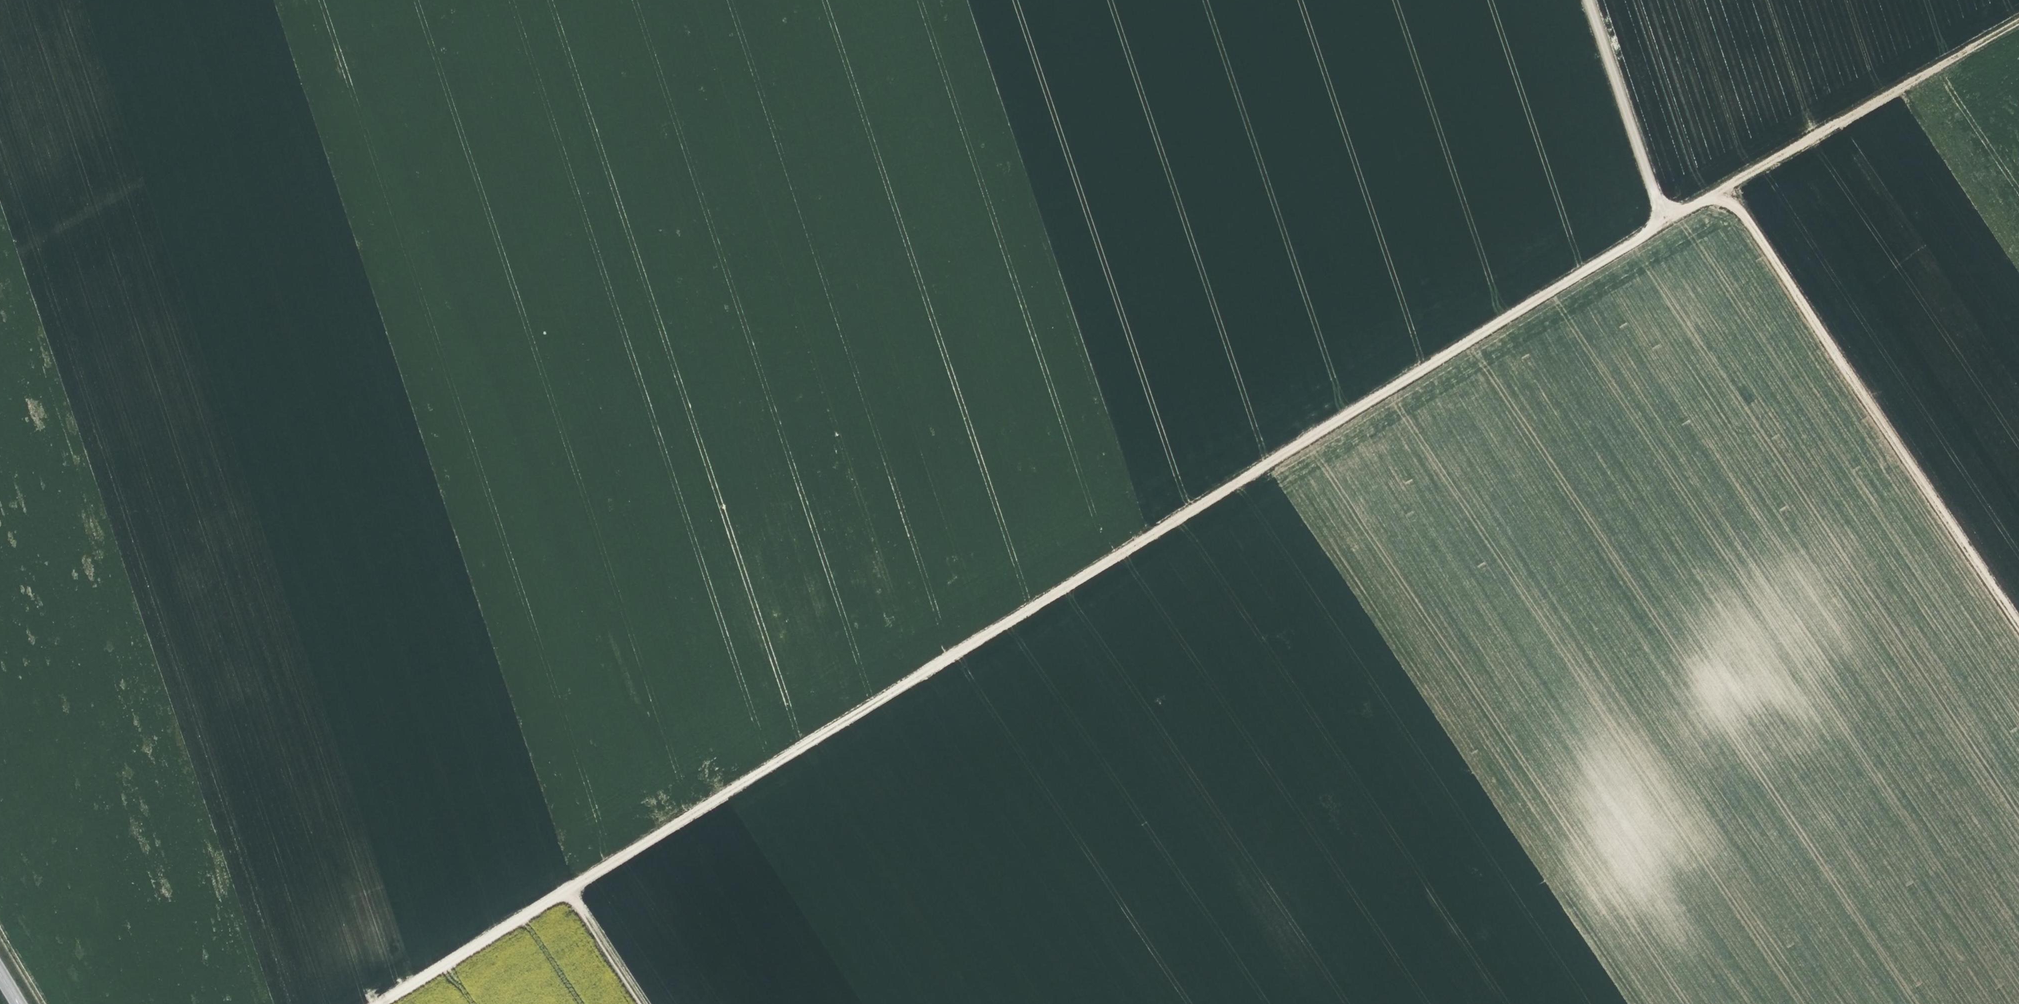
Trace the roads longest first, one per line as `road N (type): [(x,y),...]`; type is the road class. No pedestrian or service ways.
road 1 (track): [(383,1003),(1657,226)]
road 2 (track): [(0,260),(465,0)]
road 3 (track): [(2018,624),(1741,210),(1711,195)]
road 4 (track): [(1657,226),(2018,20)]
road 5 (track): [(1589,0),(1657,199),(1681,208)]
road 6 (track): [(646,1003),(569,889)]

